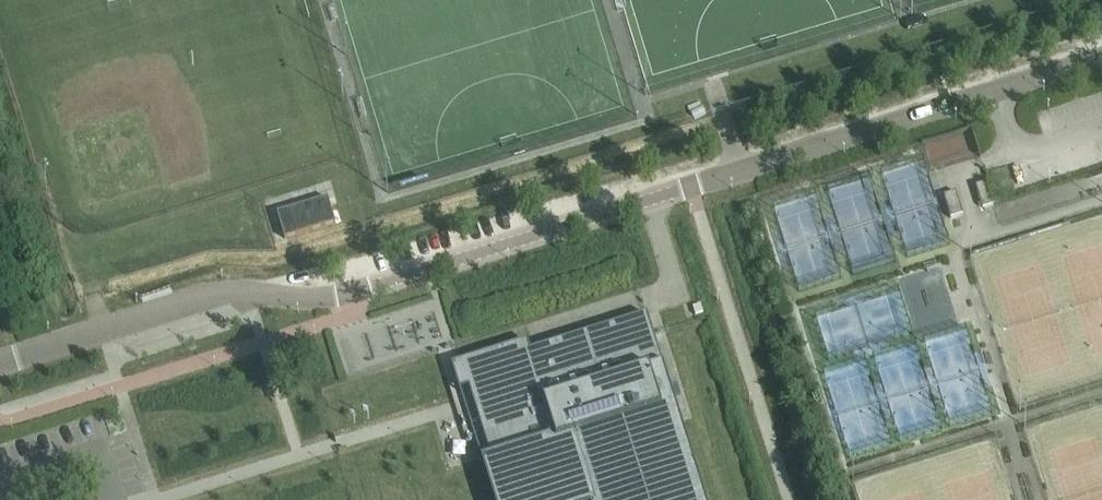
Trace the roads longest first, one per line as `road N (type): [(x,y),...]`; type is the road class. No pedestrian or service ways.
road 1 (unclassified): [(0,360),(224,292),(312,298),(352,291),(1101,57)]

